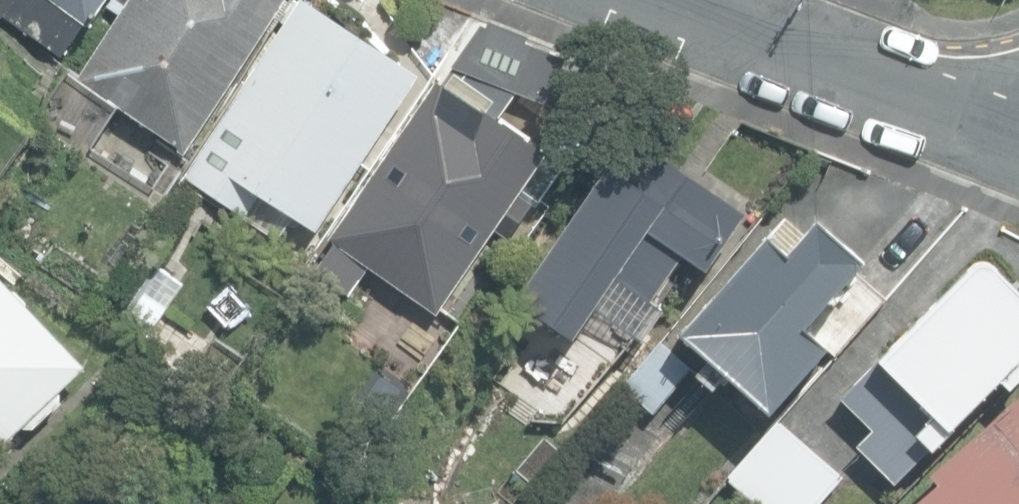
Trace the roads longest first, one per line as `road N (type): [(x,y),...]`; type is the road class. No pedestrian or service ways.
road 1 (residential): [(1018,108),(899,77),(685,0)]

